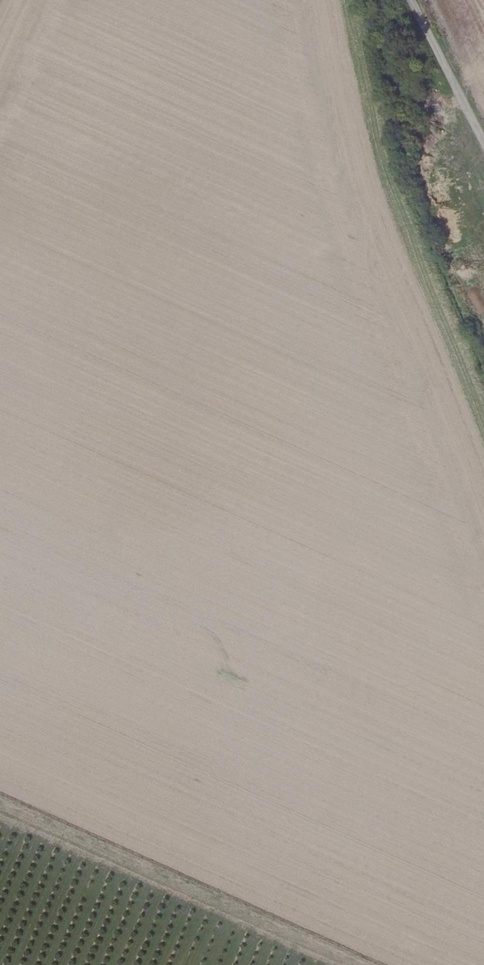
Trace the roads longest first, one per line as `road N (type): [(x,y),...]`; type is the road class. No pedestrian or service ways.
road 1 (track): [(483,141),(411,0)]

